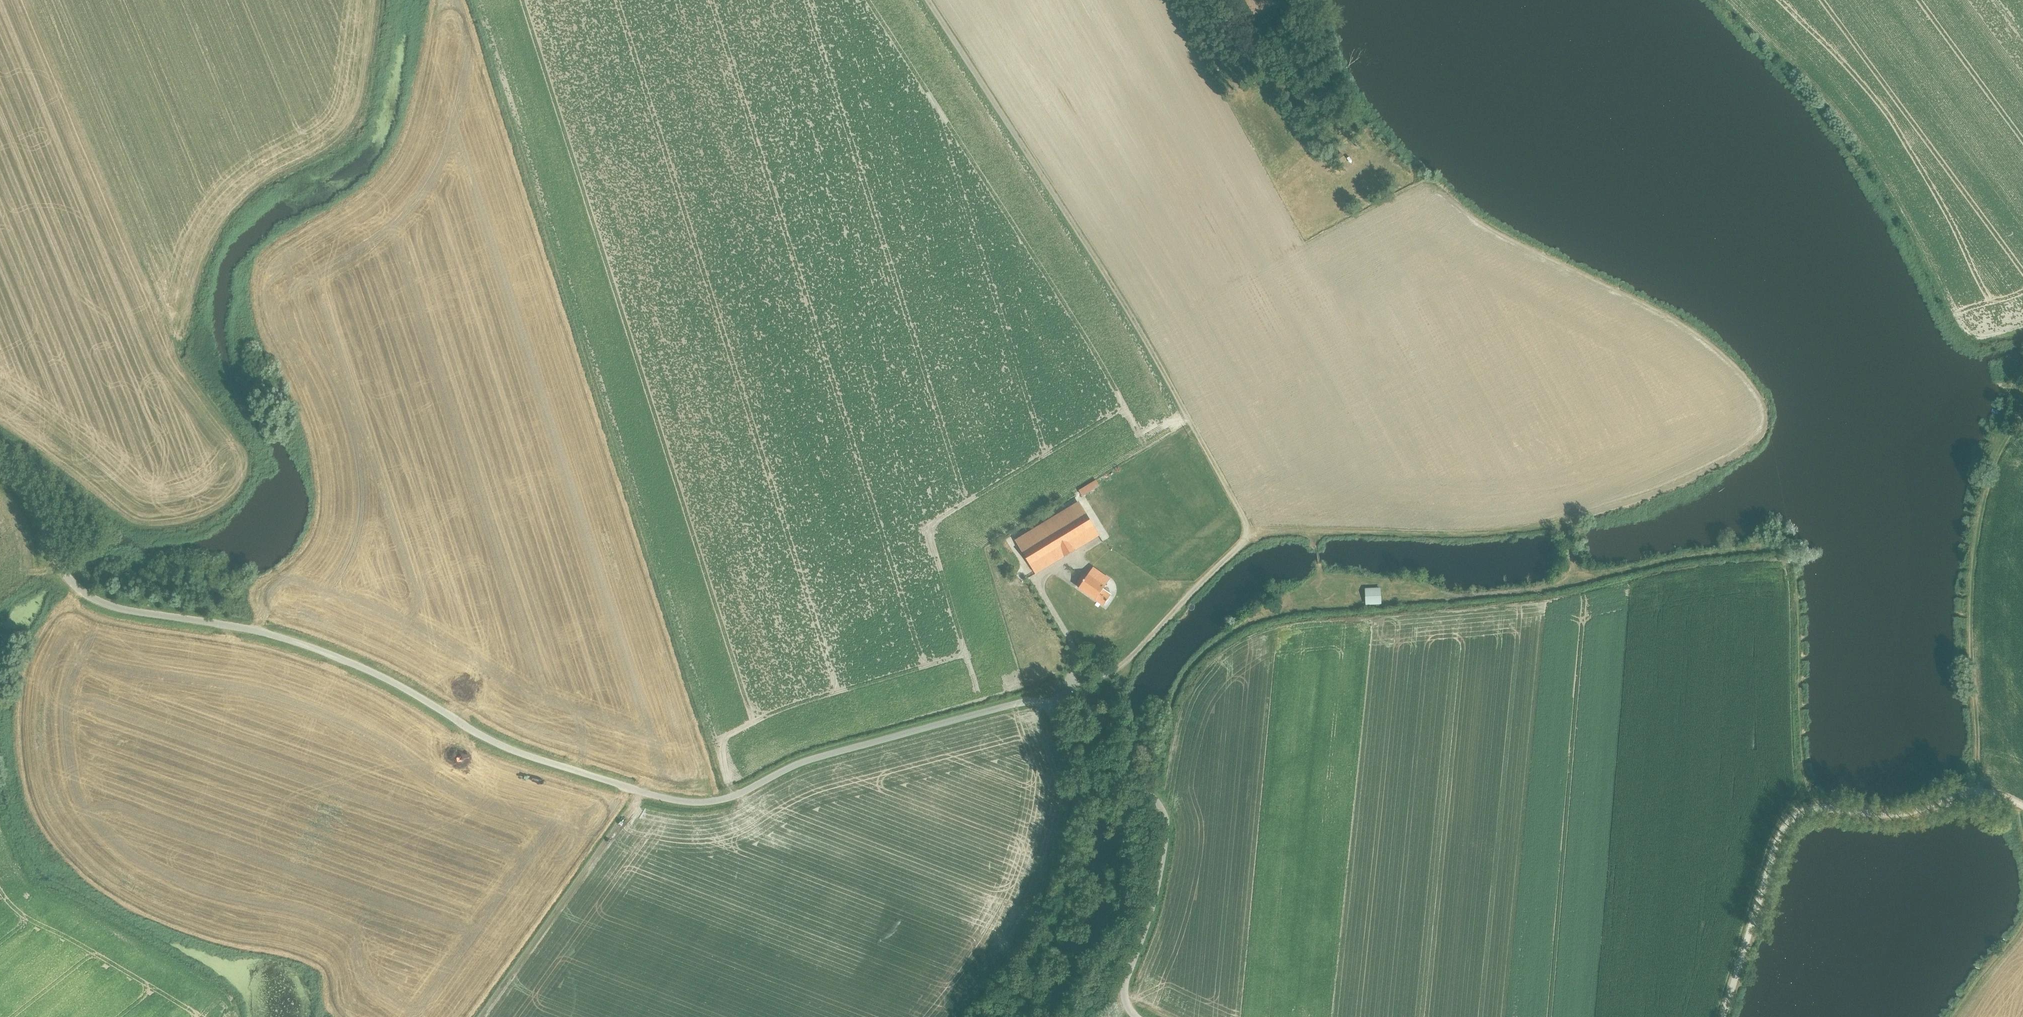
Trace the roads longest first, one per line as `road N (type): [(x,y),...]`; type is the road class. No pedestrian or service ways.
road 1 (unclassified): [(1138,1016),(1124,985),(1154,899),(1164,813),(1147,793),(1073,762),(1042,703),(1016,703),(814,758),(728,797),(659,796),(516,751),(312,647),(89,596),(60,565),(28,495),(0,468)]
road 2 (track): [(1072,680),(1107,674),(1135,653),(1243,542),(1246,519),(1136,324),(929,0)]
road 3 (unclassified): [(2022,806),(1969,790),(1911,812),(1799,814),(1779,837),(1724,1016)]
road 4 (track): [(482,1016),(642,791)]

